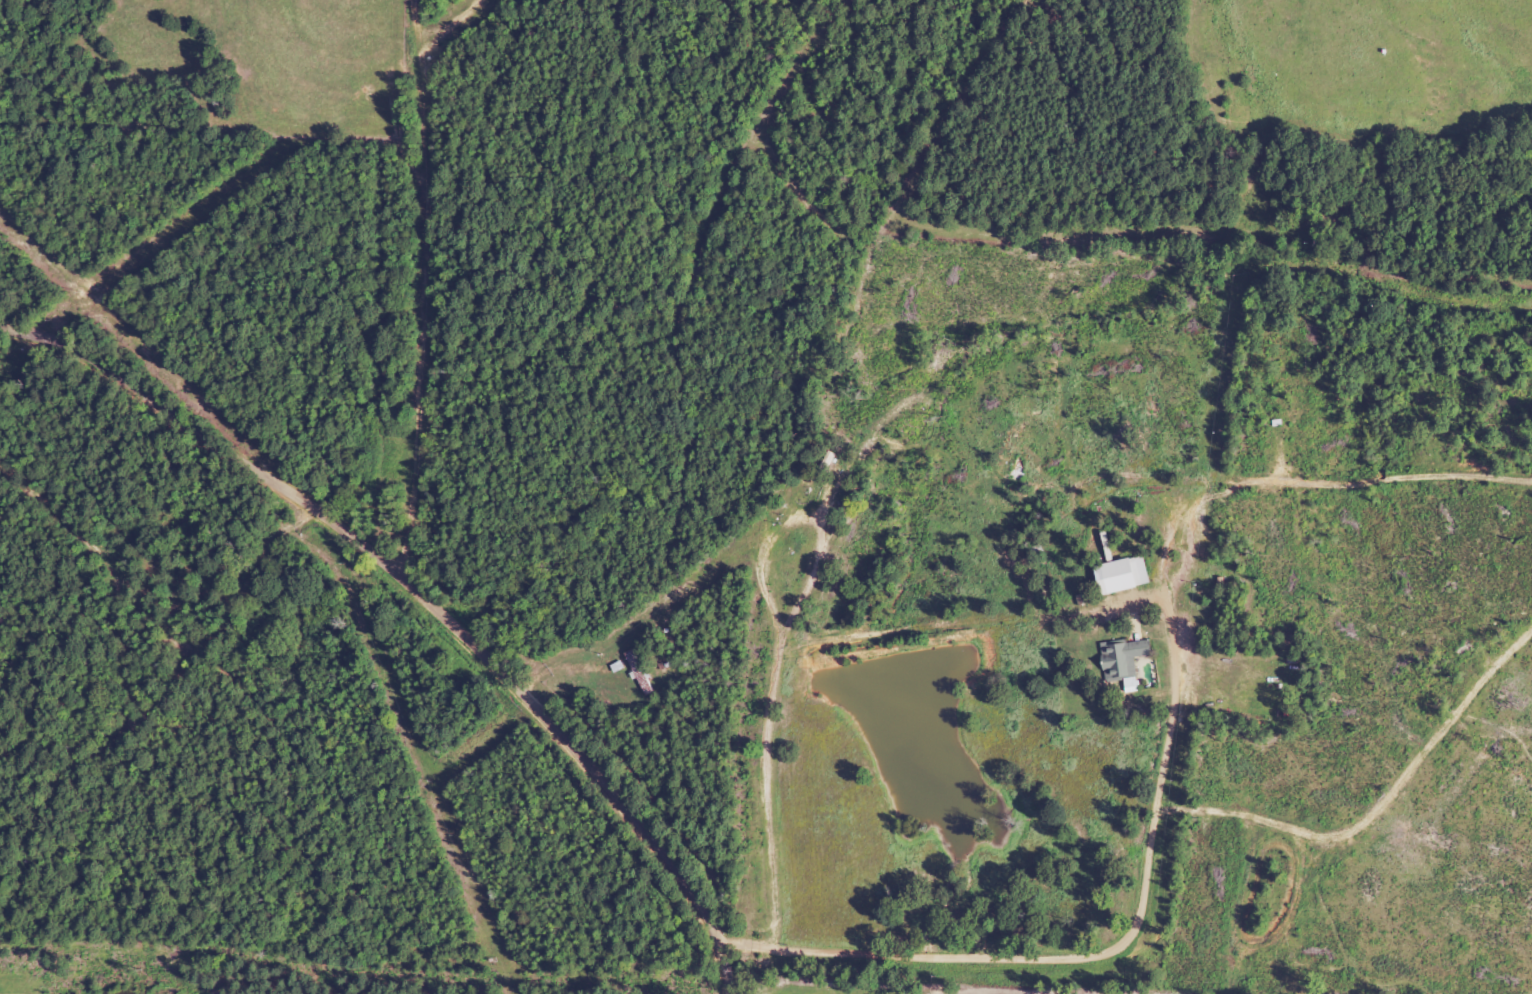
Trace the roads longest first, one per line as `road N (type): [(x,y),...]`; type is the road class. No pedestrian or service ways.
road 1 (residential): [(780,993),(740,902),(684,826),(435,617),(177,459),(0,368)]
road 2 (residential): [(435,617),(451,596),(476,316),(476,0)]

